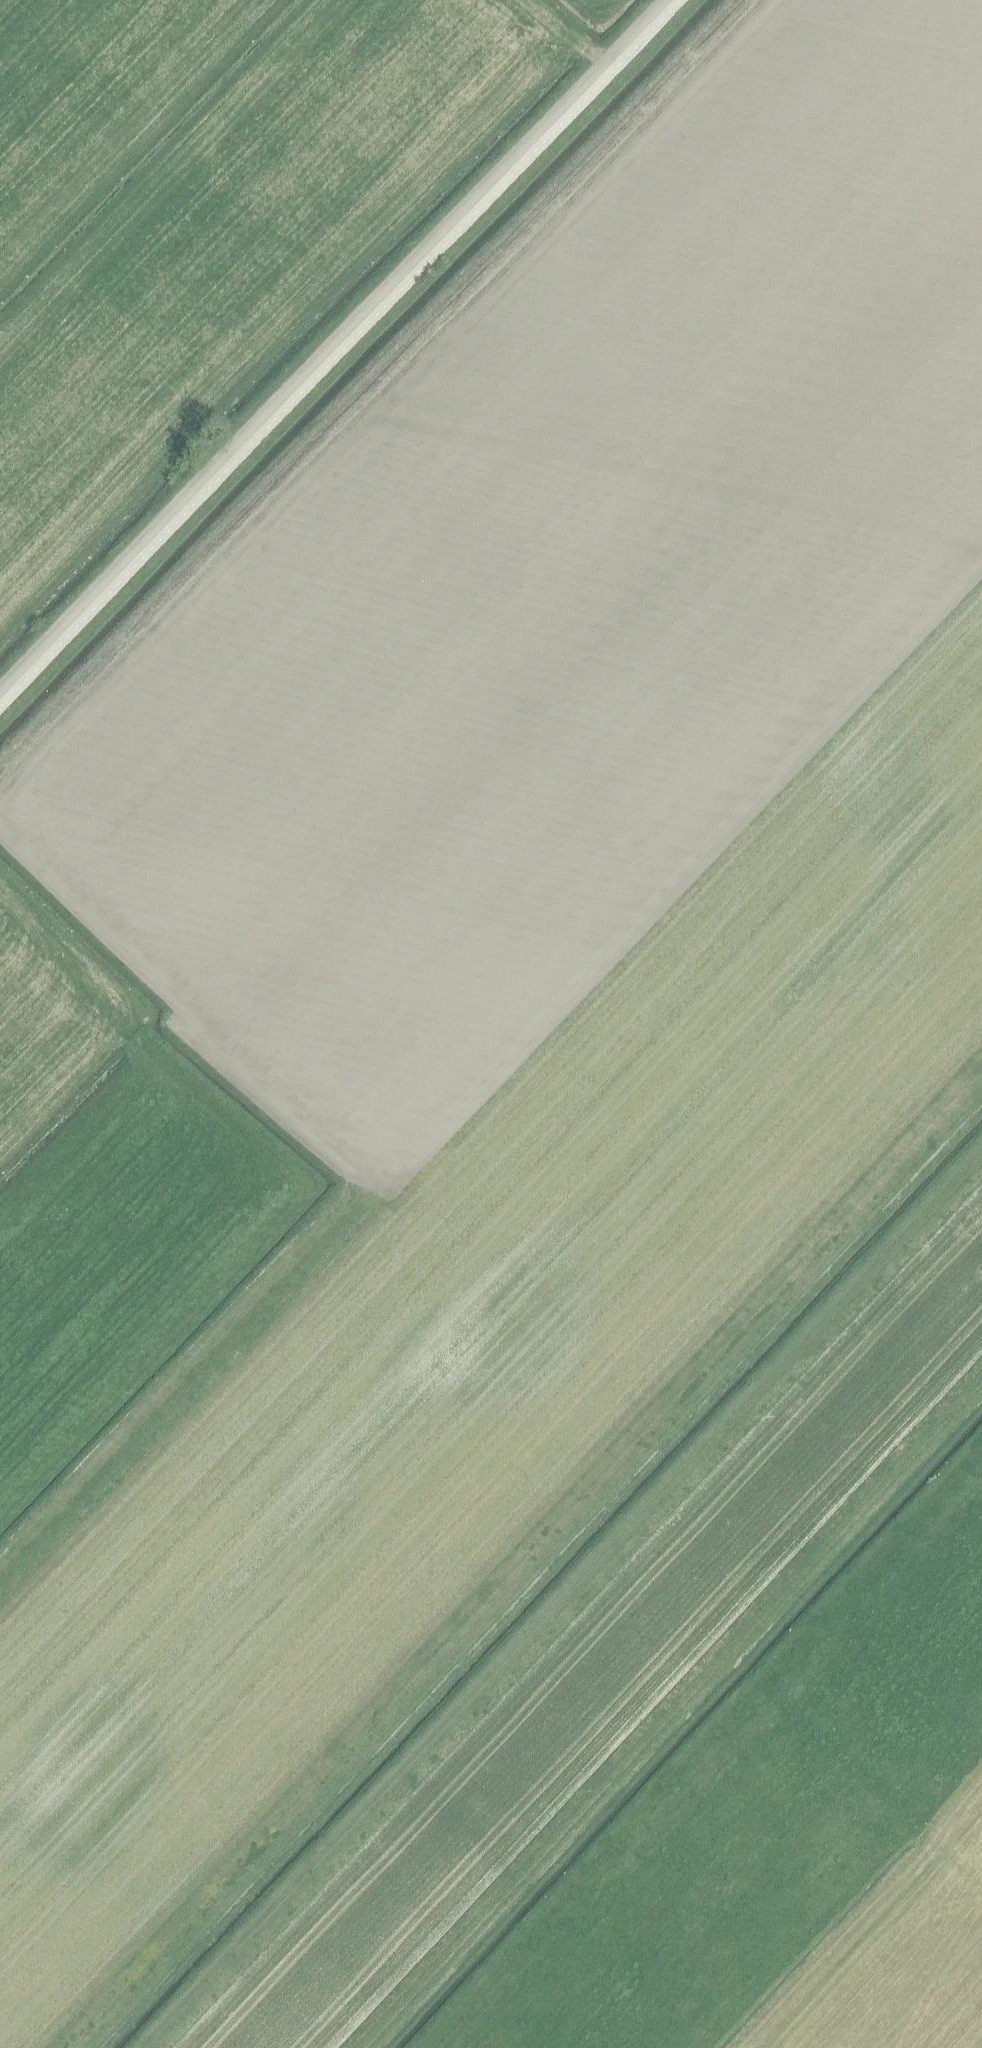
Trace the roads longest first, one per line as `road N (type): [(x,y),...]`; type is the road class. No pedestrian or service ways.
road 1 (track): [(0,691),(666,0)]

